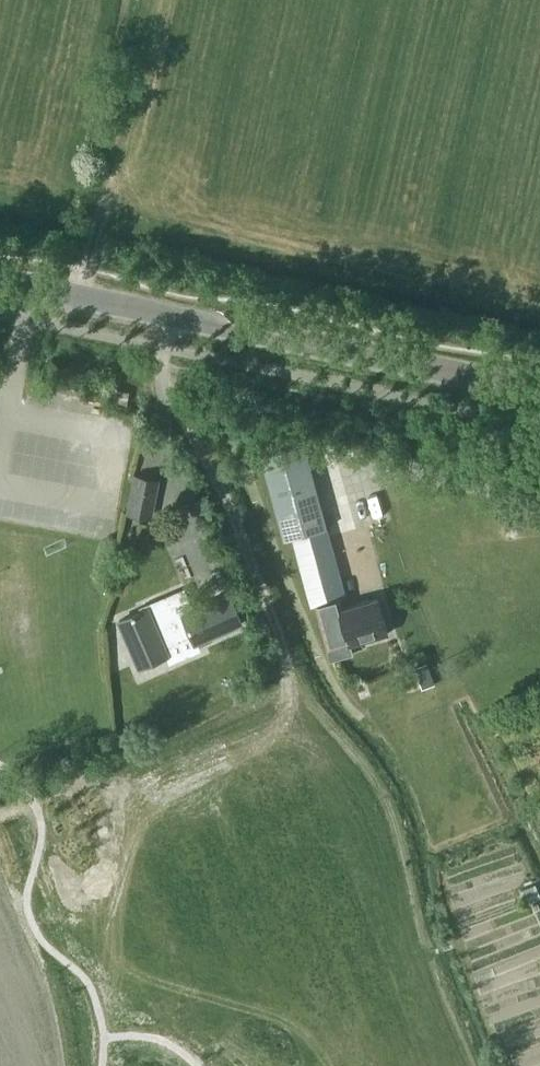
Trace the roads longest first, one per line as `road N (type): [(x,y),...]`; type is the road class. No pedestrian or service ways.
road 1 (secondary): [(539,389),(0,279)]
road 2 (track): [(285,715),(290,676),(265,597),(228,503),(160,382)]

